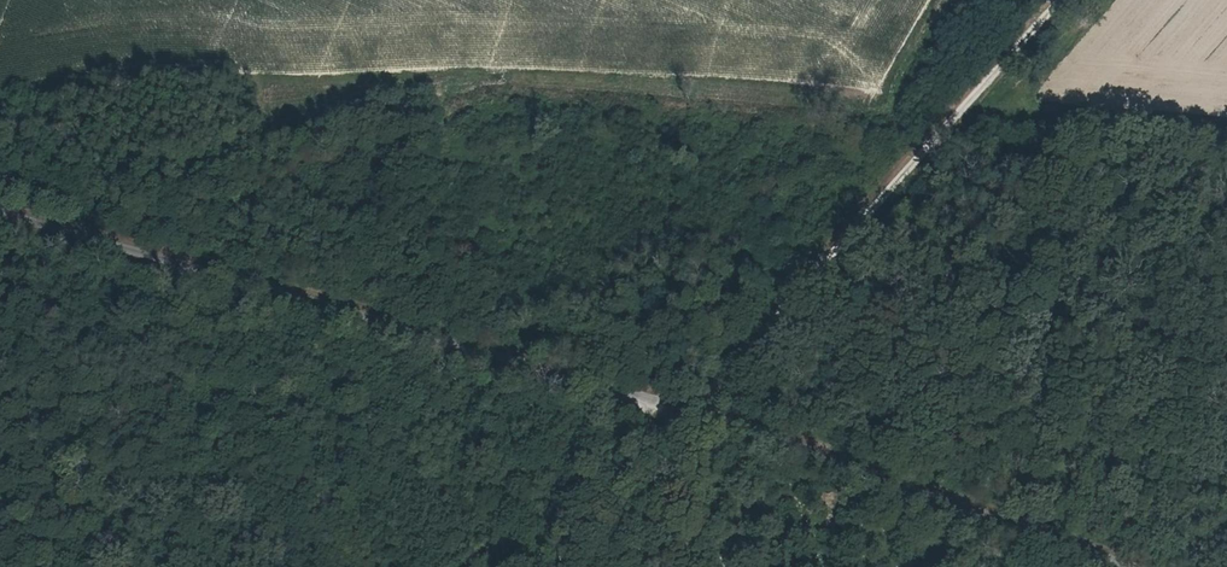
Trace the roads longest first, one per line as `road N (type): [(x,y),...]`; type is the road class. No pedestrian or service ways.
road 1 (unclassified): [(0,218),(667,413),(1090,566)]
road 2 (track): [(1061,0),(714,376),(667,413),(542,566)]

